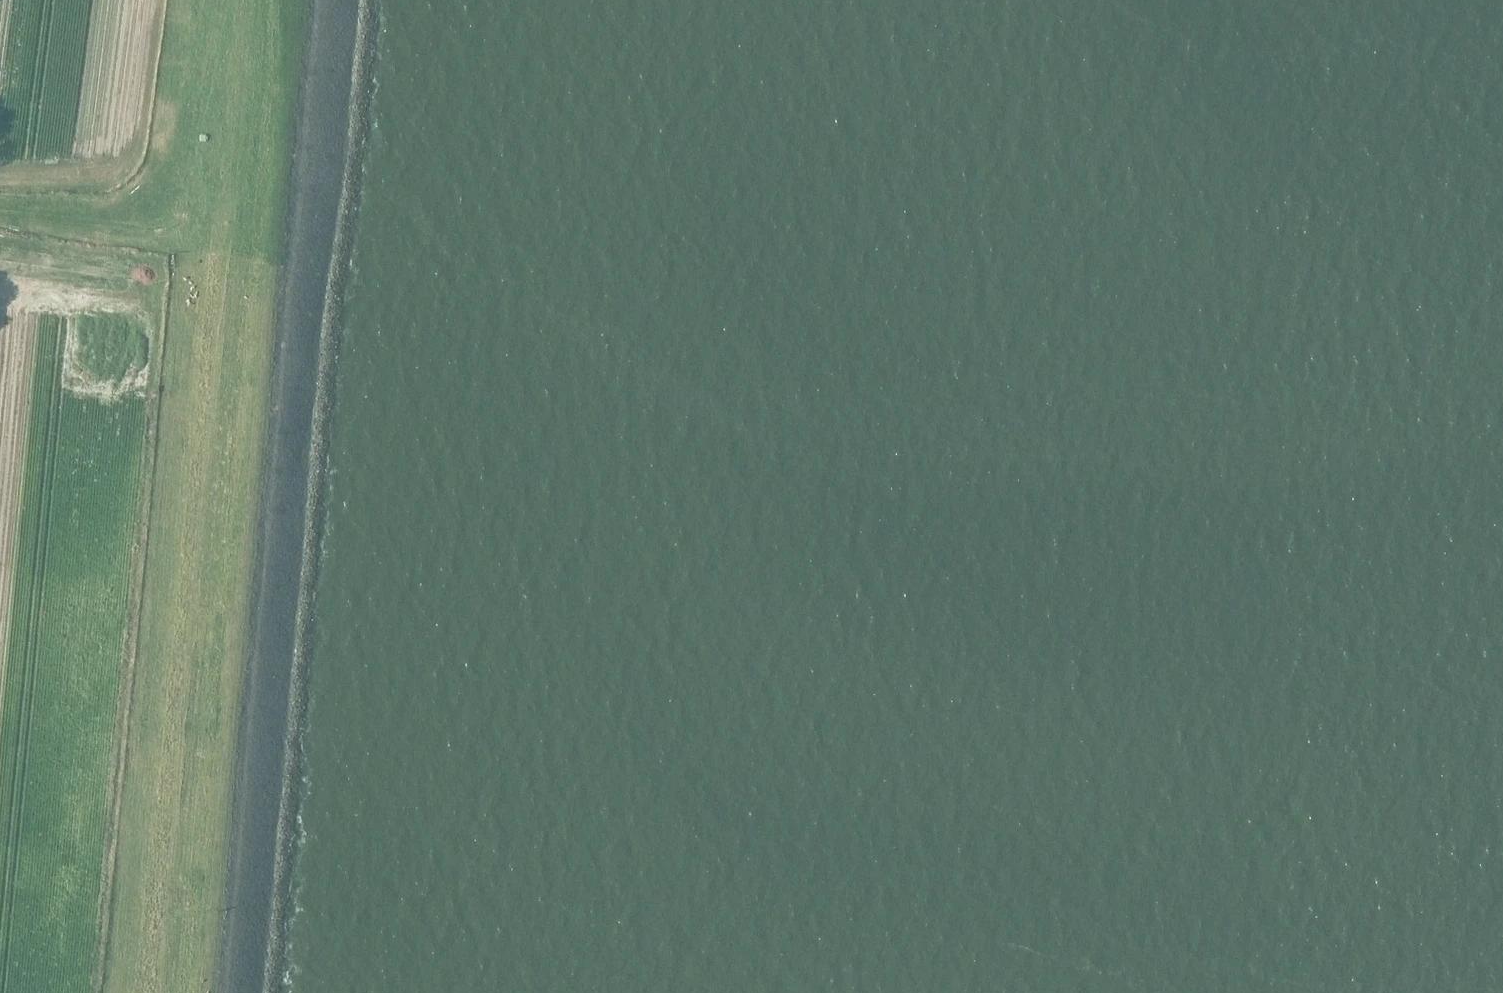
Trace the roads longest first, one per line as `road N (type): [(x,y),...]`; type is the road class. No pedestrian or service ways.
road 1 (track): [(208,0),(170,151),(110,220),(0,213)]

